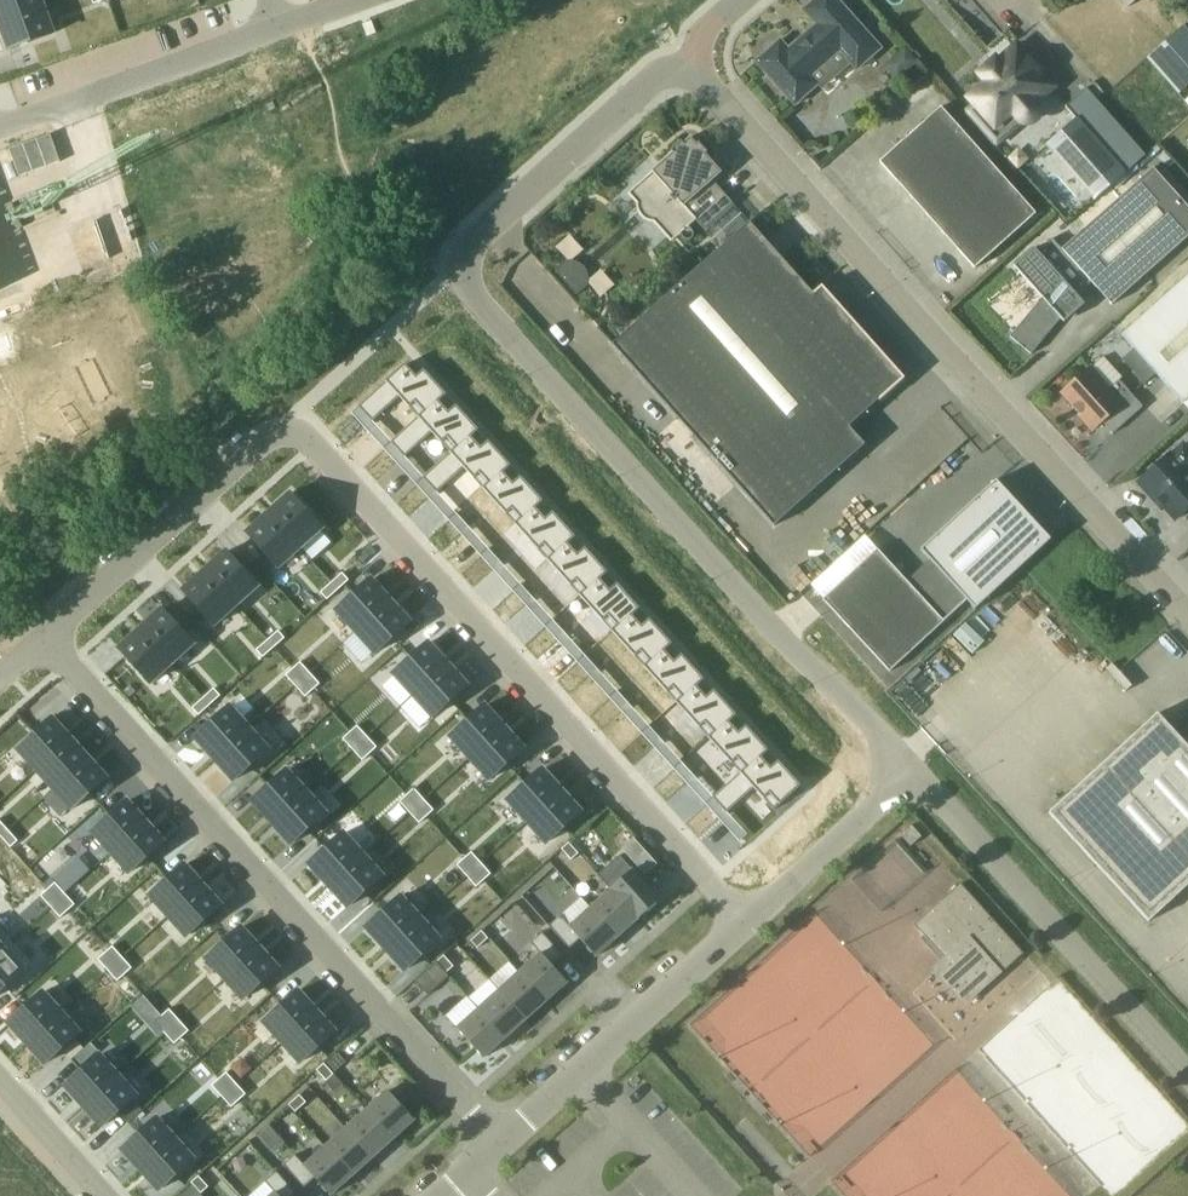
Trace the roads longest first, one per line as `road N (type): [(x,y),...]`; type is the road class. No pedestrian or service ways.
road 1 (residential): [(40,641),(262,438),(287,429),(309,435),(743,923)]
road 2 (unclassified): [(693,72),(648,86),(469,245),(463,282),(911,770)]
road 3 (unclassified): [(1187,619),(918,338),(693,72)]
road 4 (residential): [(501,1143),(40,641)]
road 5 (unclassified): [(911,770),(1187,1076)]
road 6 (residential): [(743,923),(501,1143)]
road 7 (residential): [(0,125),(280,25)]
road 8 (residential): [(911,770),(743,923)]
road 9 (residential): [(100,1195),(0,1086)]

